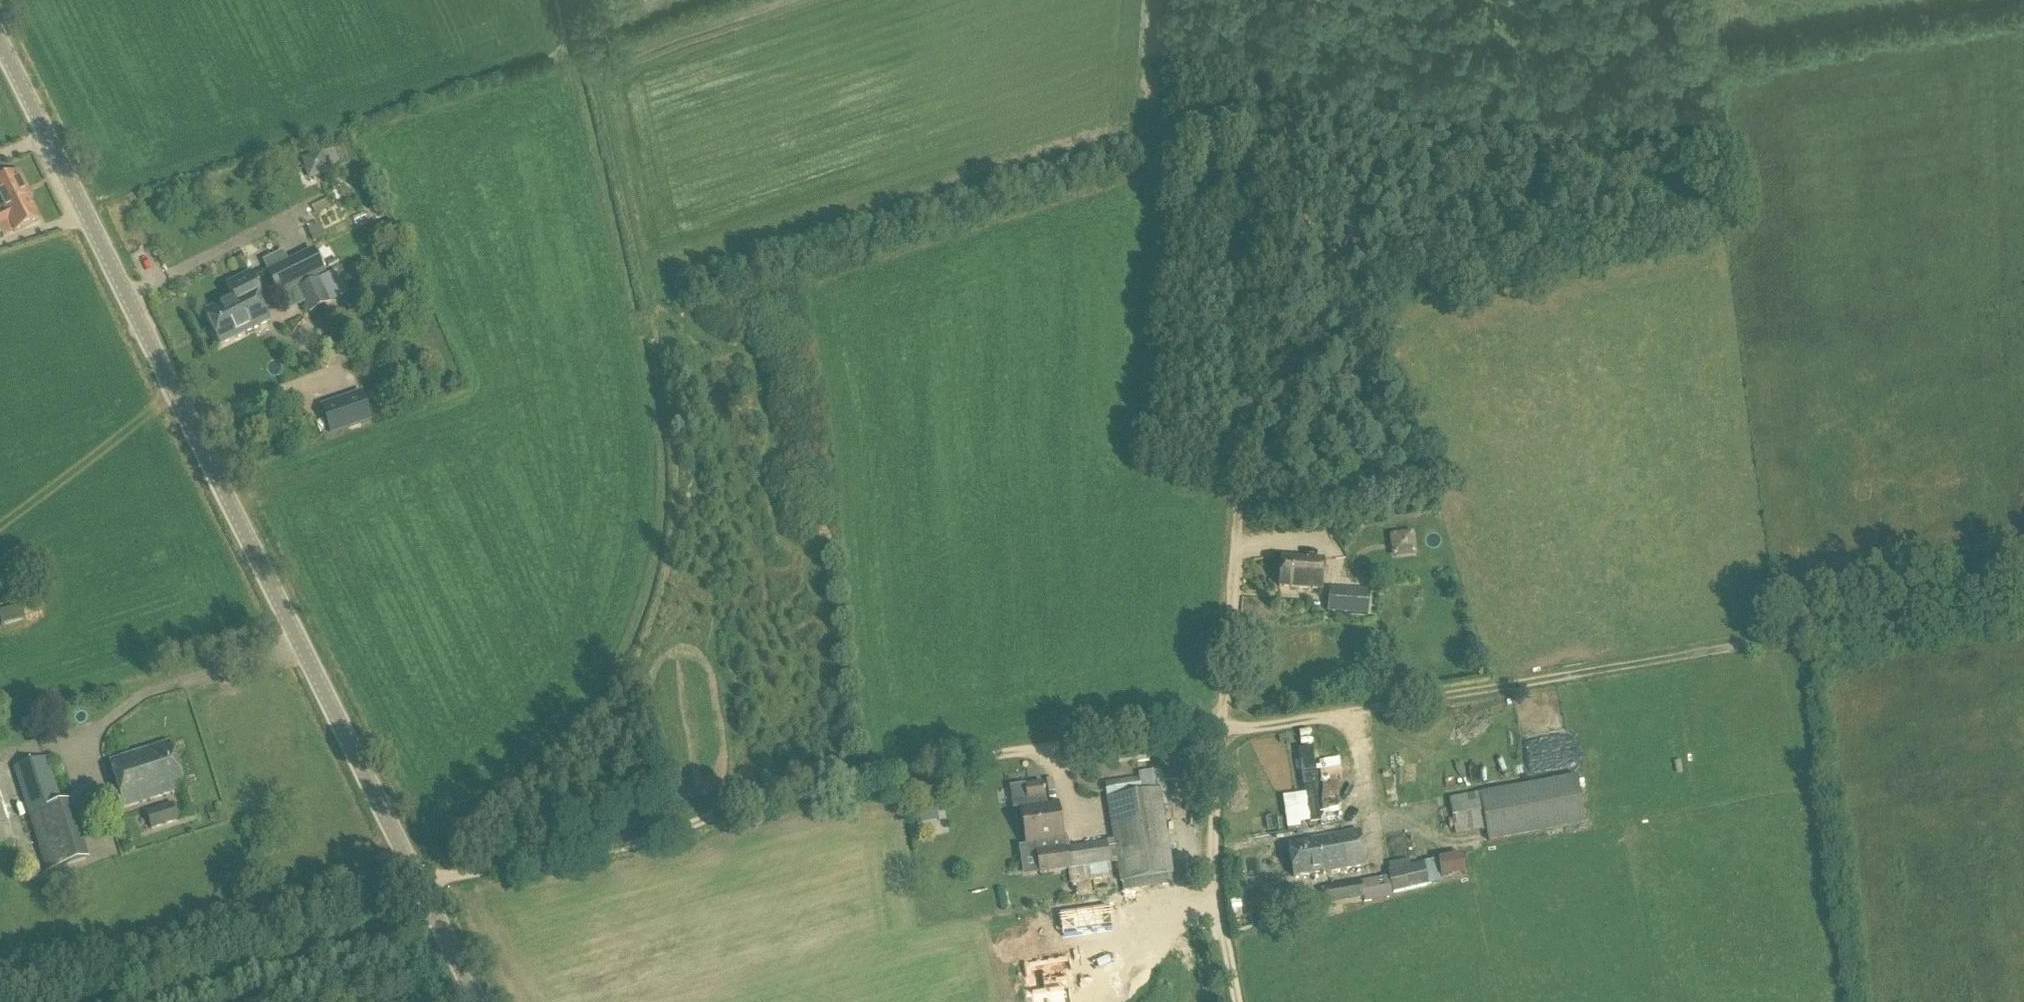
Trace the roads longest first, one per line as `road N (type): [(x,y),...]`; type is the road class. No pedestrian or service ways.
road 1 (track): [(418,880),(671,836),(722,810),(1012,753),(1195,722),(1218,731),(1255,728),(2023,594)]
road 2 (tertiary): [(478,1001),(0,41)]
road 3 (track): [(1270,0),(1218,731),(1214,866),(1238,1001)]

